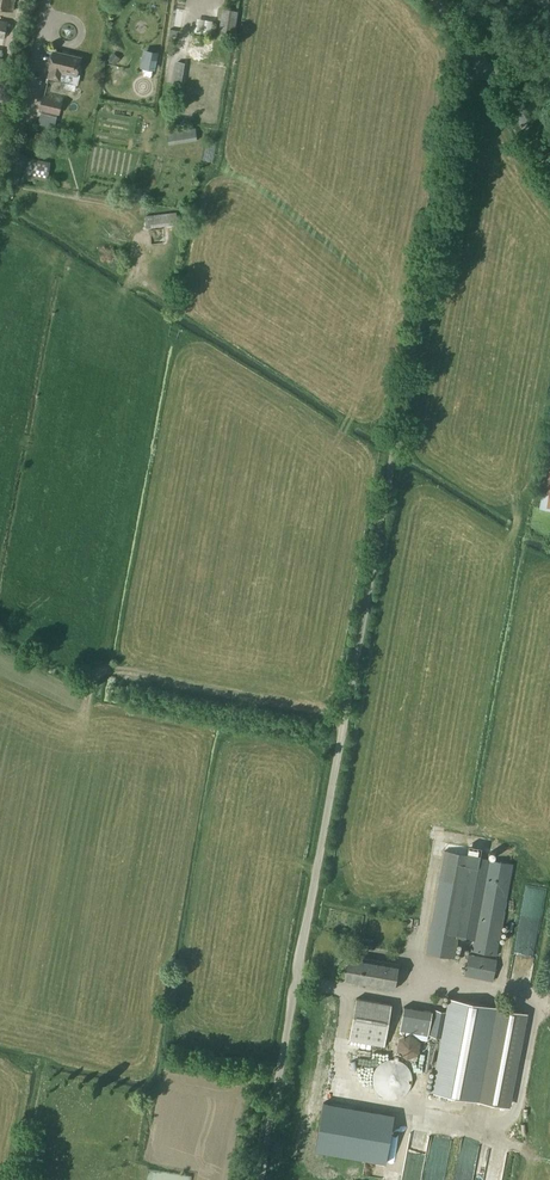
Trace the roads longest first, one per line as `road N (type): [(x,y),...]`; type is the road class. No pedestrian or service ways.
road 1 (unclassified): [(260,1179),(460,91),(481,61)]
road 2 (track): [(120,671),(349,712)]
road 3 (unclassified): [(549,166),(481,61)]

